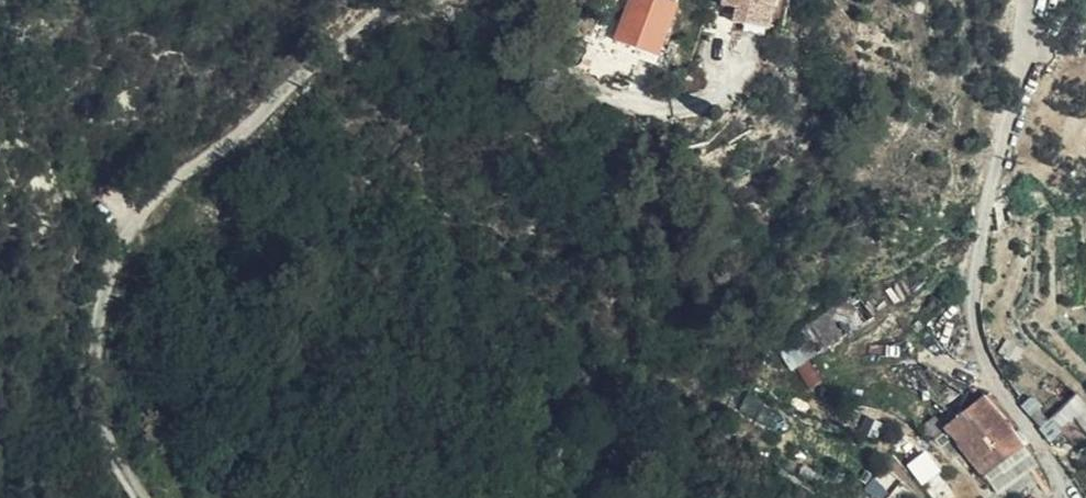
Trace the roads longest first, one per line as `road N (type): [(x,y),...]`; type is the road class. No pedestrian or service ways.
road 1 (track): [(144,497),(98,394),(97,316),(128,234),(357,21),(435,1)]
road 2 (track): [(435,1),(560,83),(661,118),(712,104),(728,62)]

